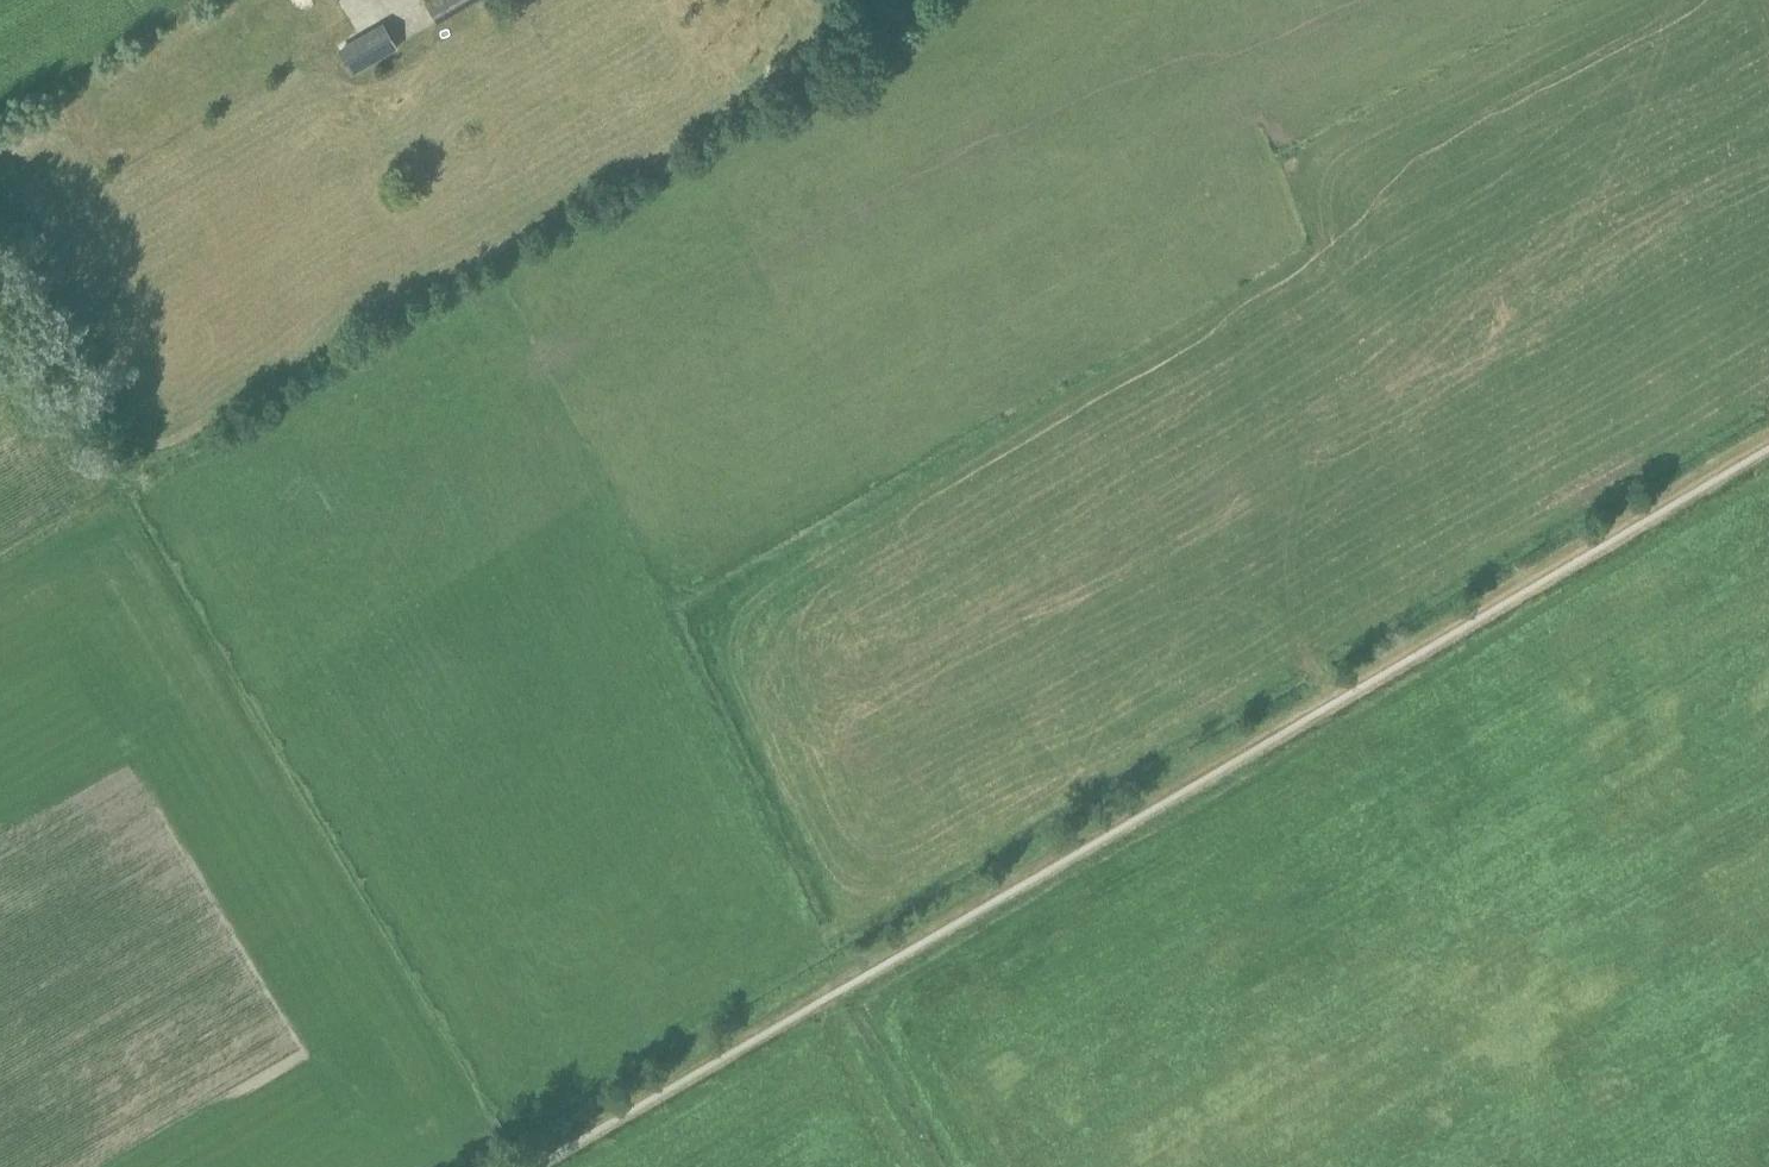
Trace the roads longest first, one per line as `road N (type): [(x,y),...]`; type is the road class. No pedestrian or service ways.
road 1 (track): [(1768,434),(510,1166)]

